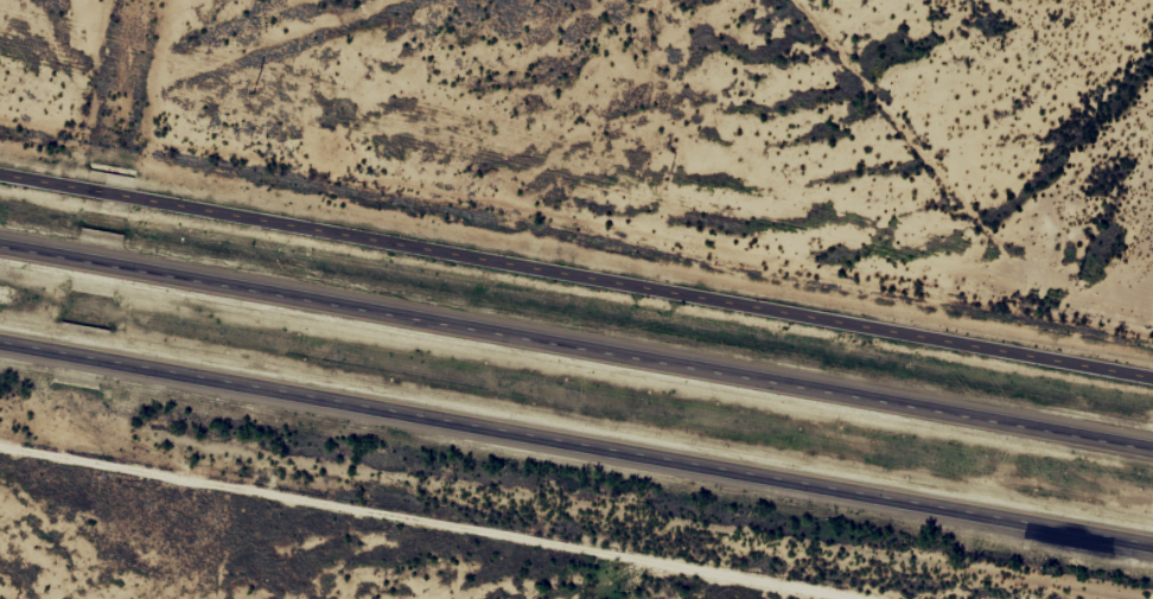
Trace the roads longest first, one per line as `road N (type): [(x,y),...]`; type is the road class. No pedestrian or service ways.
road 1 (motorway): [(1152,444),(0,232)]
road 2 (tertiary): [(1152,371),(0,165)]
road 3 (motorway): [(0,348),(1152,551)]

